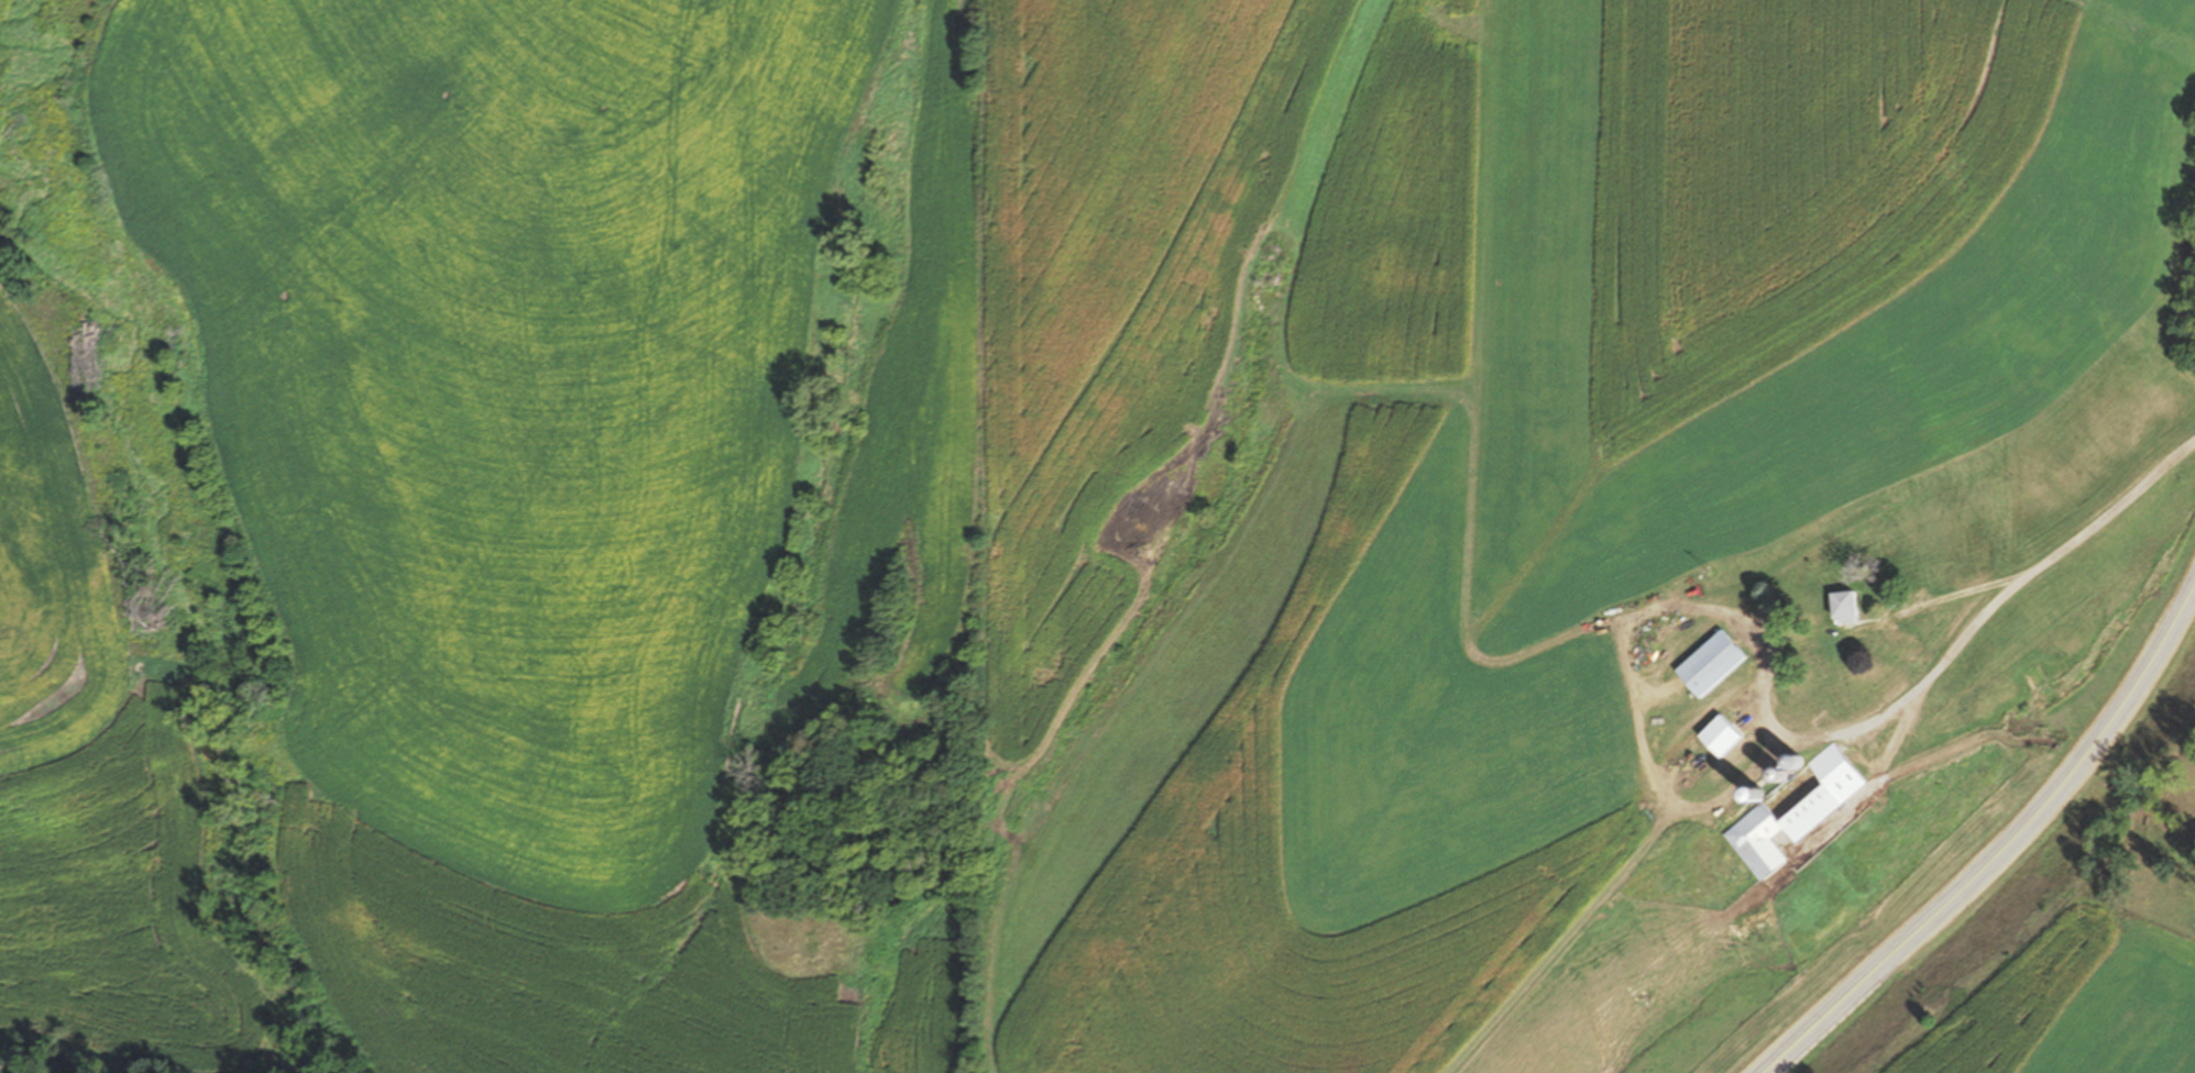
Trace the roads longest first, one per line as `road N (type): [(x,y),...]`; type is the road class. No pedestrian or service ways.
road 1 (primary): [(2194,593),(2120,717),(2053,803),(1766,1072)]

